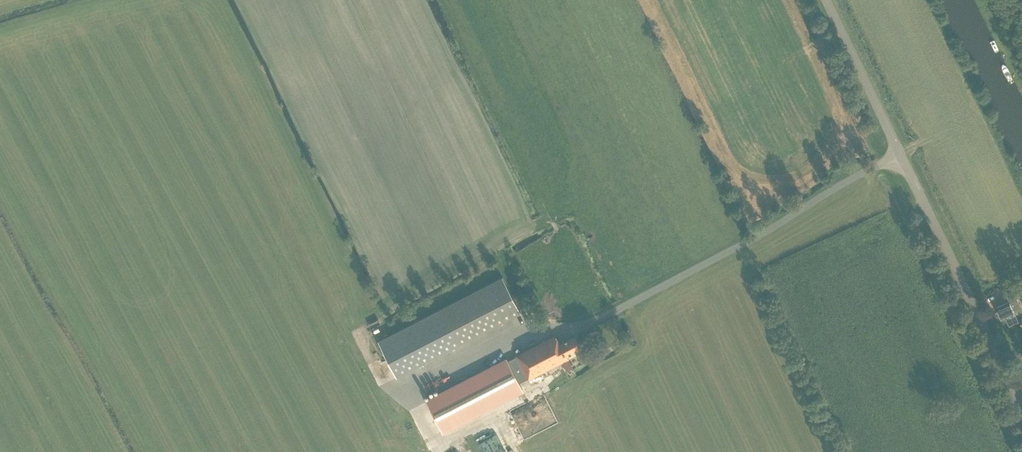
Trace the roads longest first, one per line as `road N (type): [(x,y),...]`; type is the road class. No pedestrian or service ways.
road 1 (tertiary): [(1021,402),(829,0)]

